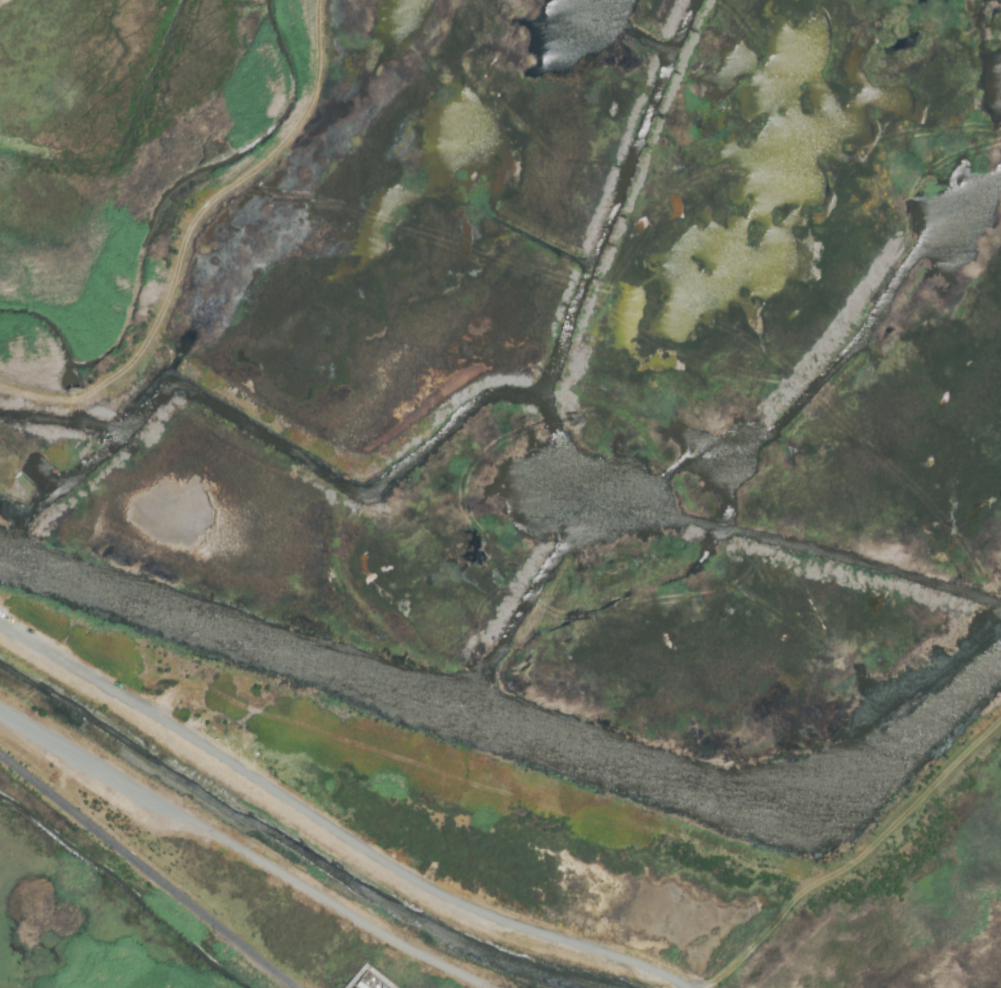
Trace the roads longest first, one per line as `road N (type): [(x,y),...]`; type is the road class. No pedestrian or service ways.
road 1 (track): [(698,987),(446,900),(0,624)]
road 2 (residential): [(0,388),(37,403),(77,402),(140,358),(176,289),(194,223),(300,130),(322,73),(323,0)]
road 3 (track): [(708,987),(788,909),(882,838),(1000,712)]

